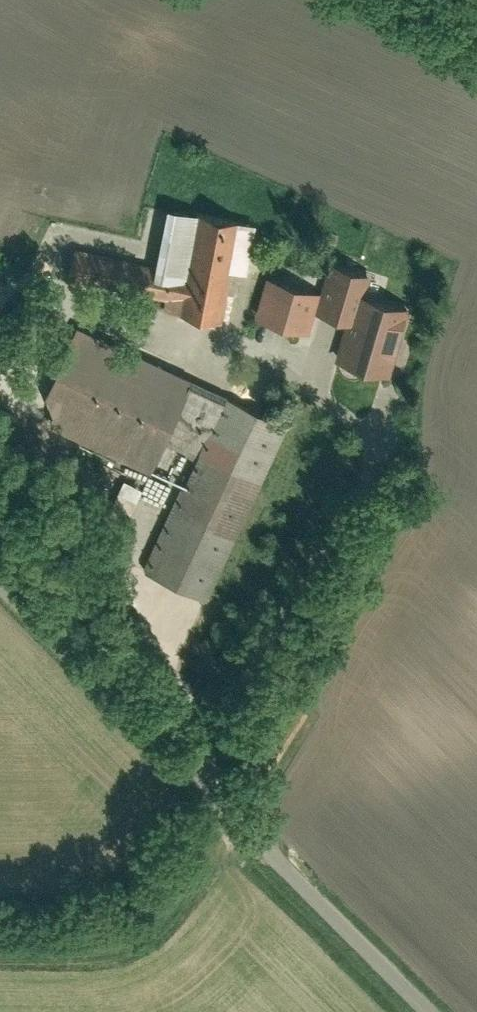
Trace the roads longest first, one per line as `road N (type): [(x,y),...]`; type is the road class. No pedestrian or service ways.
road 1 (residential): [(0,584),(428,1011)]
road 2 (track): [(0,965),(168,962),(234,818)]

